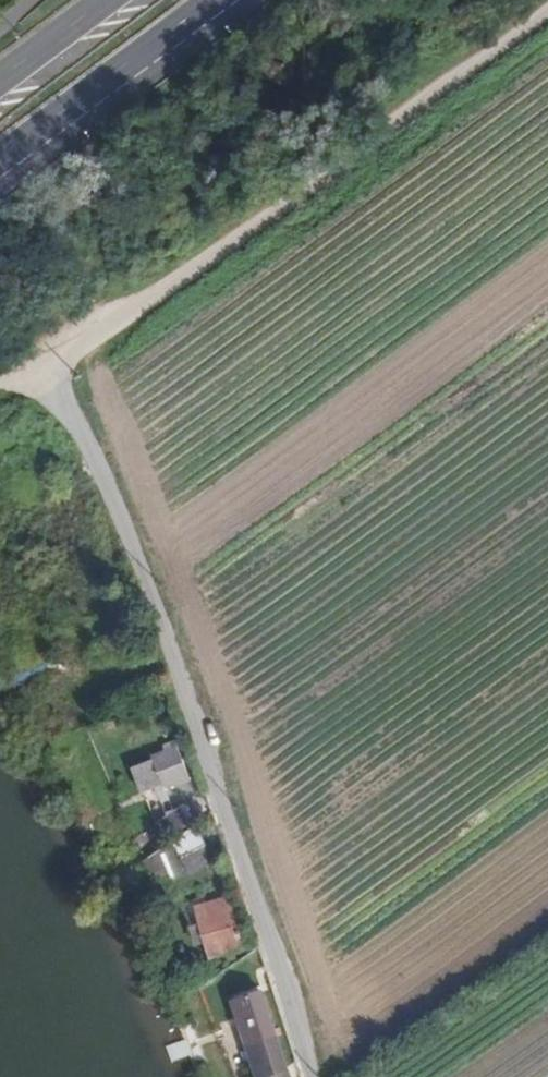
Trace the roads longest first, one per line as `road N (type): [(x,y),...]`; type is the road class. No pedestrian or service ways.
road 1 (unclassified): [(547,8),(41,369),(90,449),(147,586),(313,1076)]
road 2 (primary): [(0,169),(229,0)]
road 3 (primary): [(104,0),(0,78)]

